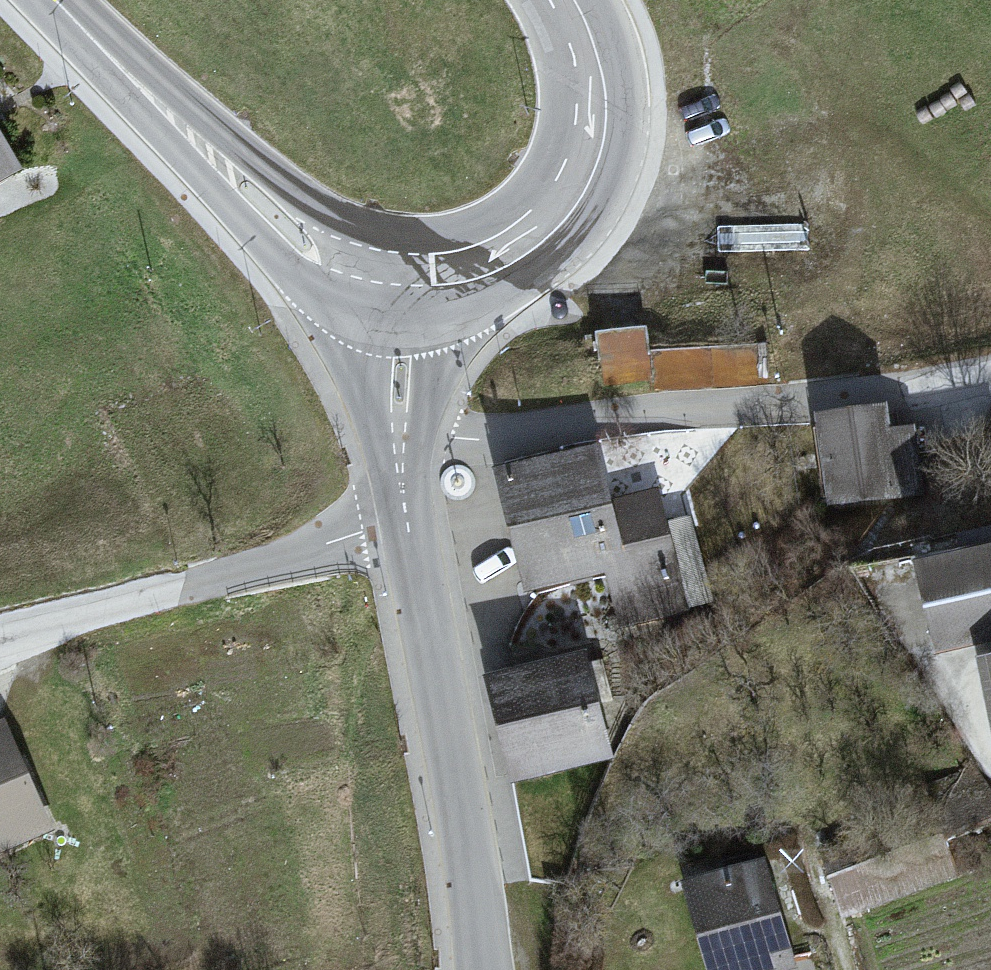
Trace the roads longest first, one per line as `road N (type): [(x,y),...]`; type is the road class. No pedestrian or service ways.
road 1 (residential): [(401,437),(990,371)]
road 2 (tertiary): [(398,274),(331,258),(287,224),(59,0)]
road 3 (tertiary): [(477,969),(410,551)]
road 4 (residential): [(0,644),(102,611),(410,551)]
road 5 (tertiary): [(398,274),(462,272),(506,255),(570,189),(584,155),(589,73),(565,0)]
road 6 (tertiary): [(401,437),(398,274)]

